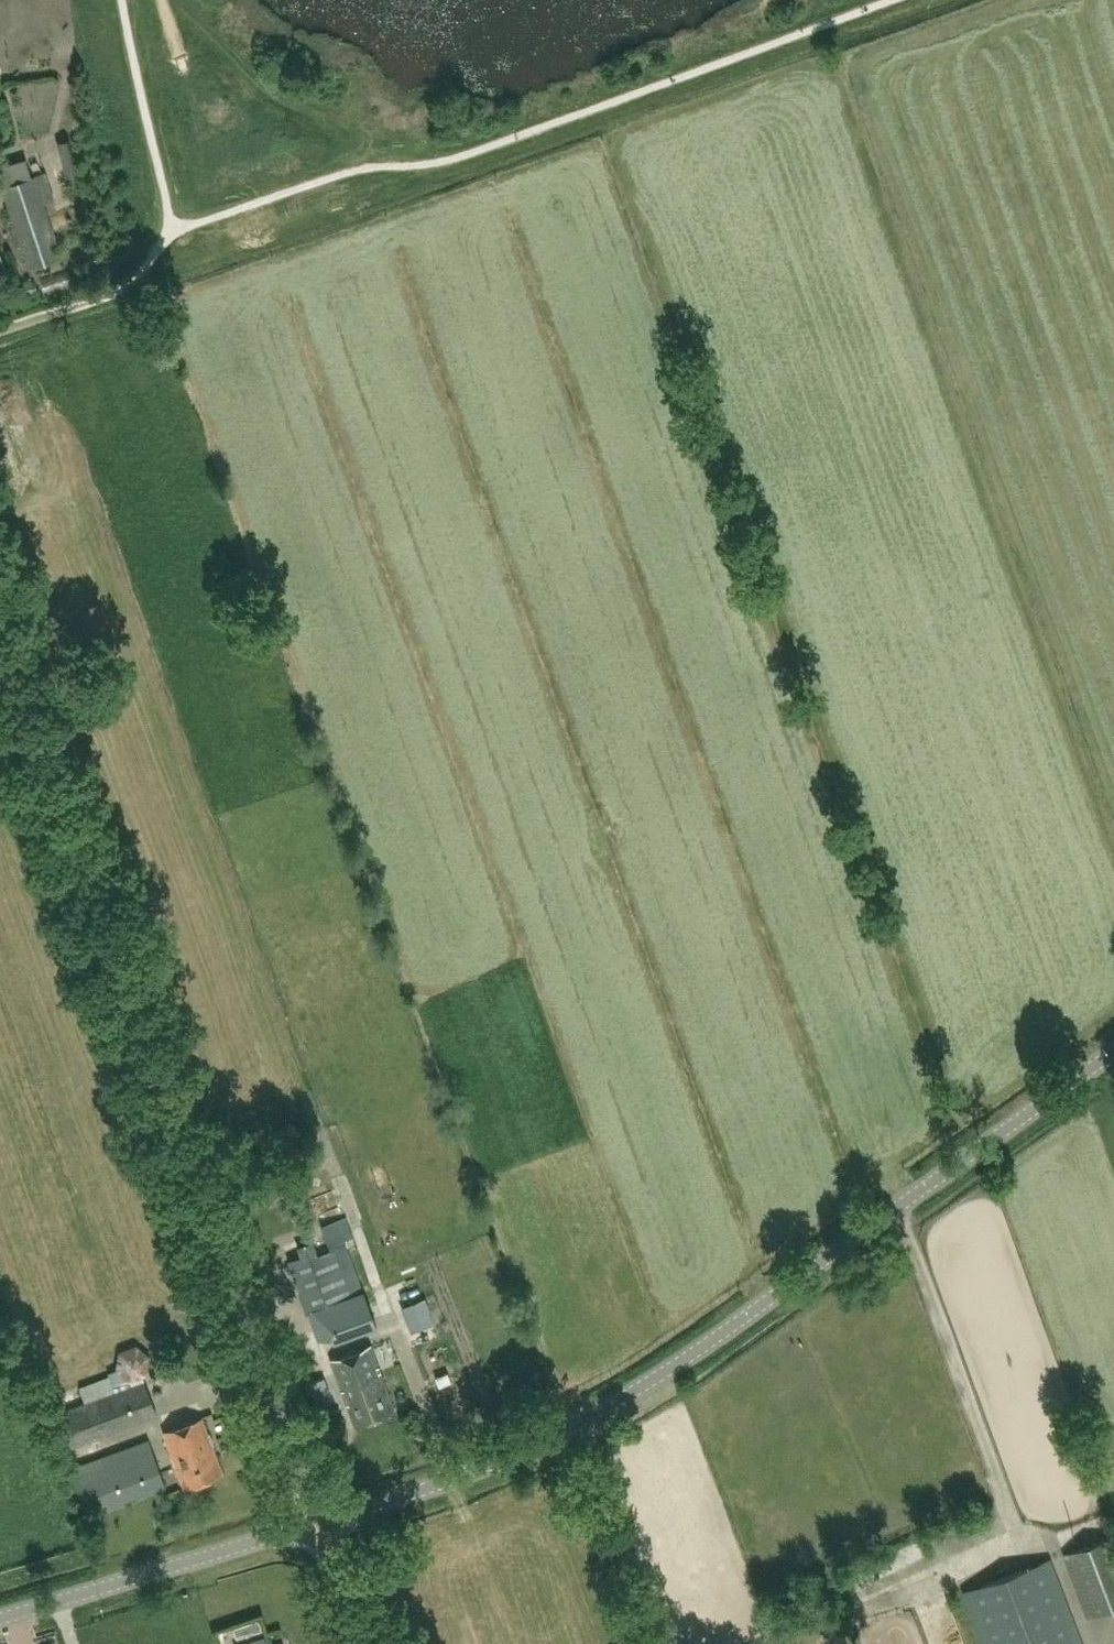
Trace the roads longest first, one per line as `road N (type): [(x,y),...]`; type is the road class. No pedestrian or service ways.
road 1 (unclassified): [(323,1522),(506,1459),(648,1385),(1113,1054)]
road 2 (unclassified): [(0,662),(323,1522)]
road 3 (unclassified): [(0,1619),(323,1522)]
road 4 (unclassified): [(365,1643),(323,1522)]
road 5 (track): [(0,333),(115,290)]

